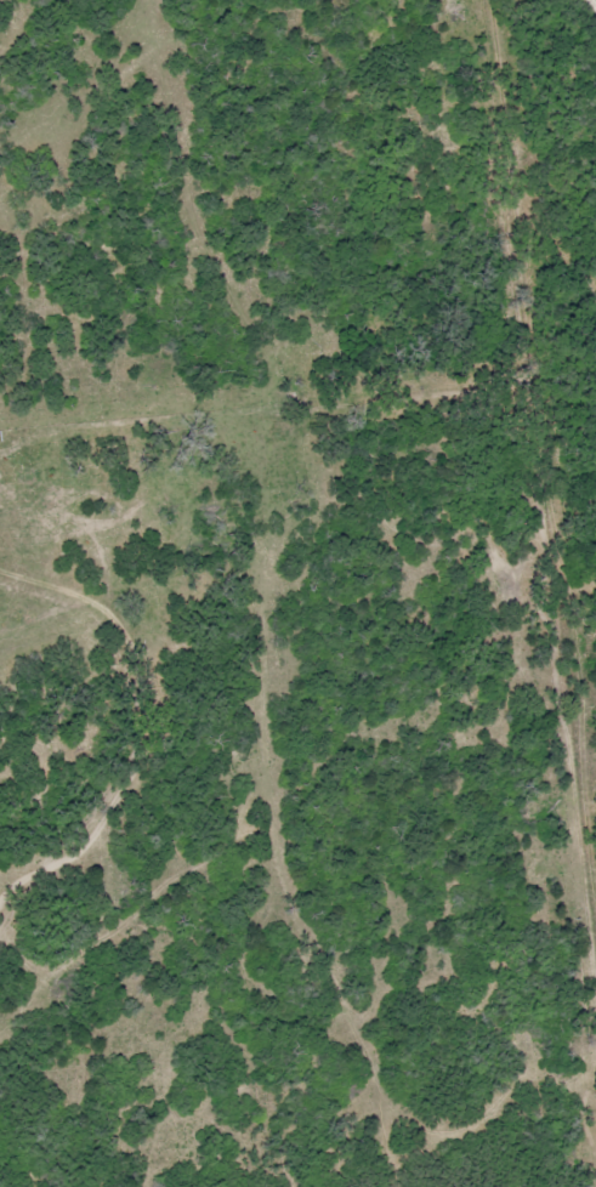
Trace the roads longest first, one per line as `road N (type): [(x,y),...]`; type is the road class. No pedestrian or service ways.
road 1 (residential): [(0,863),(97,738),(114,643),(91,566),(19,495),(0,487)]

